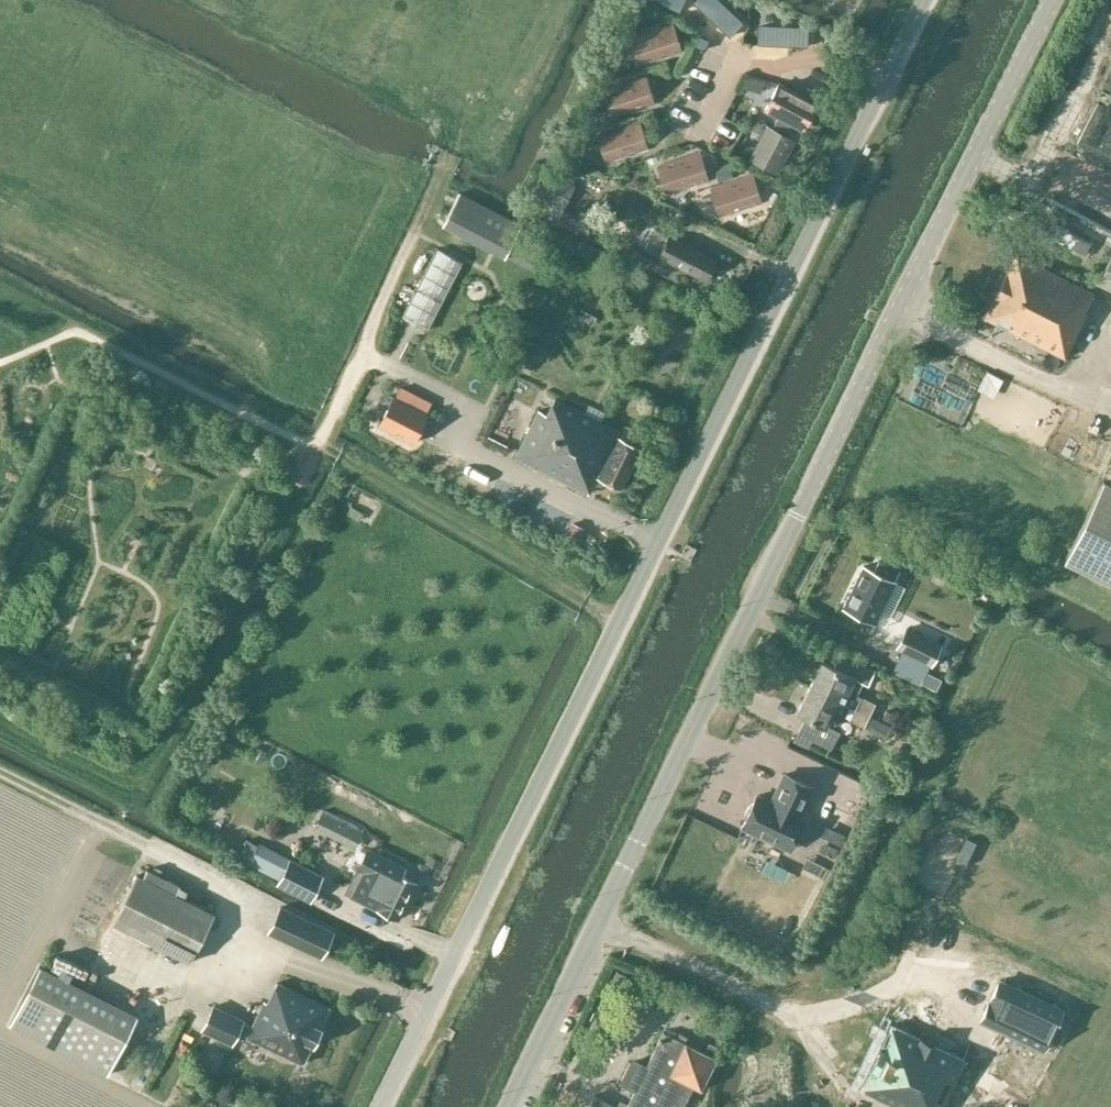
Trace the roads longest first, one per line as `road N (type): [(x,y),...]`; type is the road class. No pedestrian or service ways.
road 1 (unclassified): [(377,1106),(924,0)]
road 2 (tertiary): [(506,1106),(1050,0)]
road 3 (track): [(364,353),(451,398),(462,440),(659,544)]
road 4 (track): [(312,443),(619,621)]
road 5 (track): [(896,311),(1110,407)]
road 6 (track): [(414,233),(364,353),(312,443)]
road 7 (track): [(594,924),(777,1013)]

